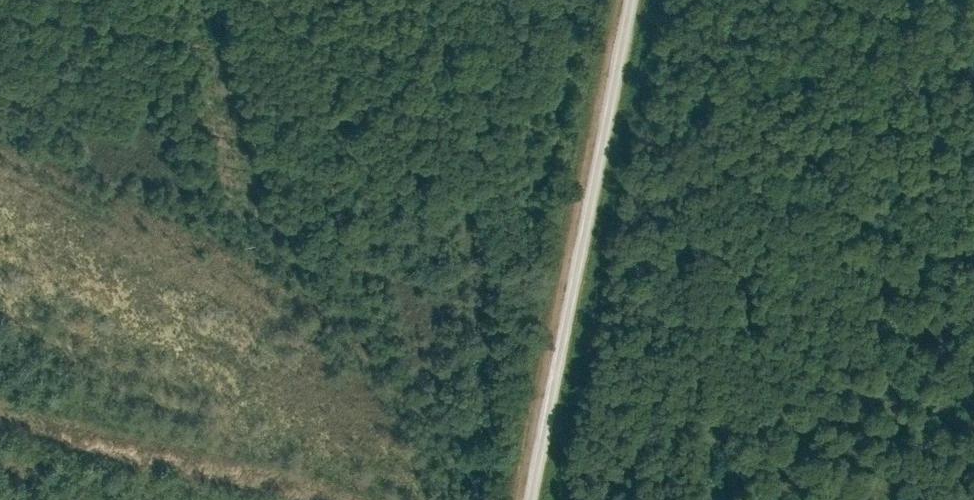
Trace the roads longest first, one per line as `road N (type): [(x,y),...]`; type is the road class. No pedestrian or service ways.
road 1 (track): [(636,0),(537,499)]

